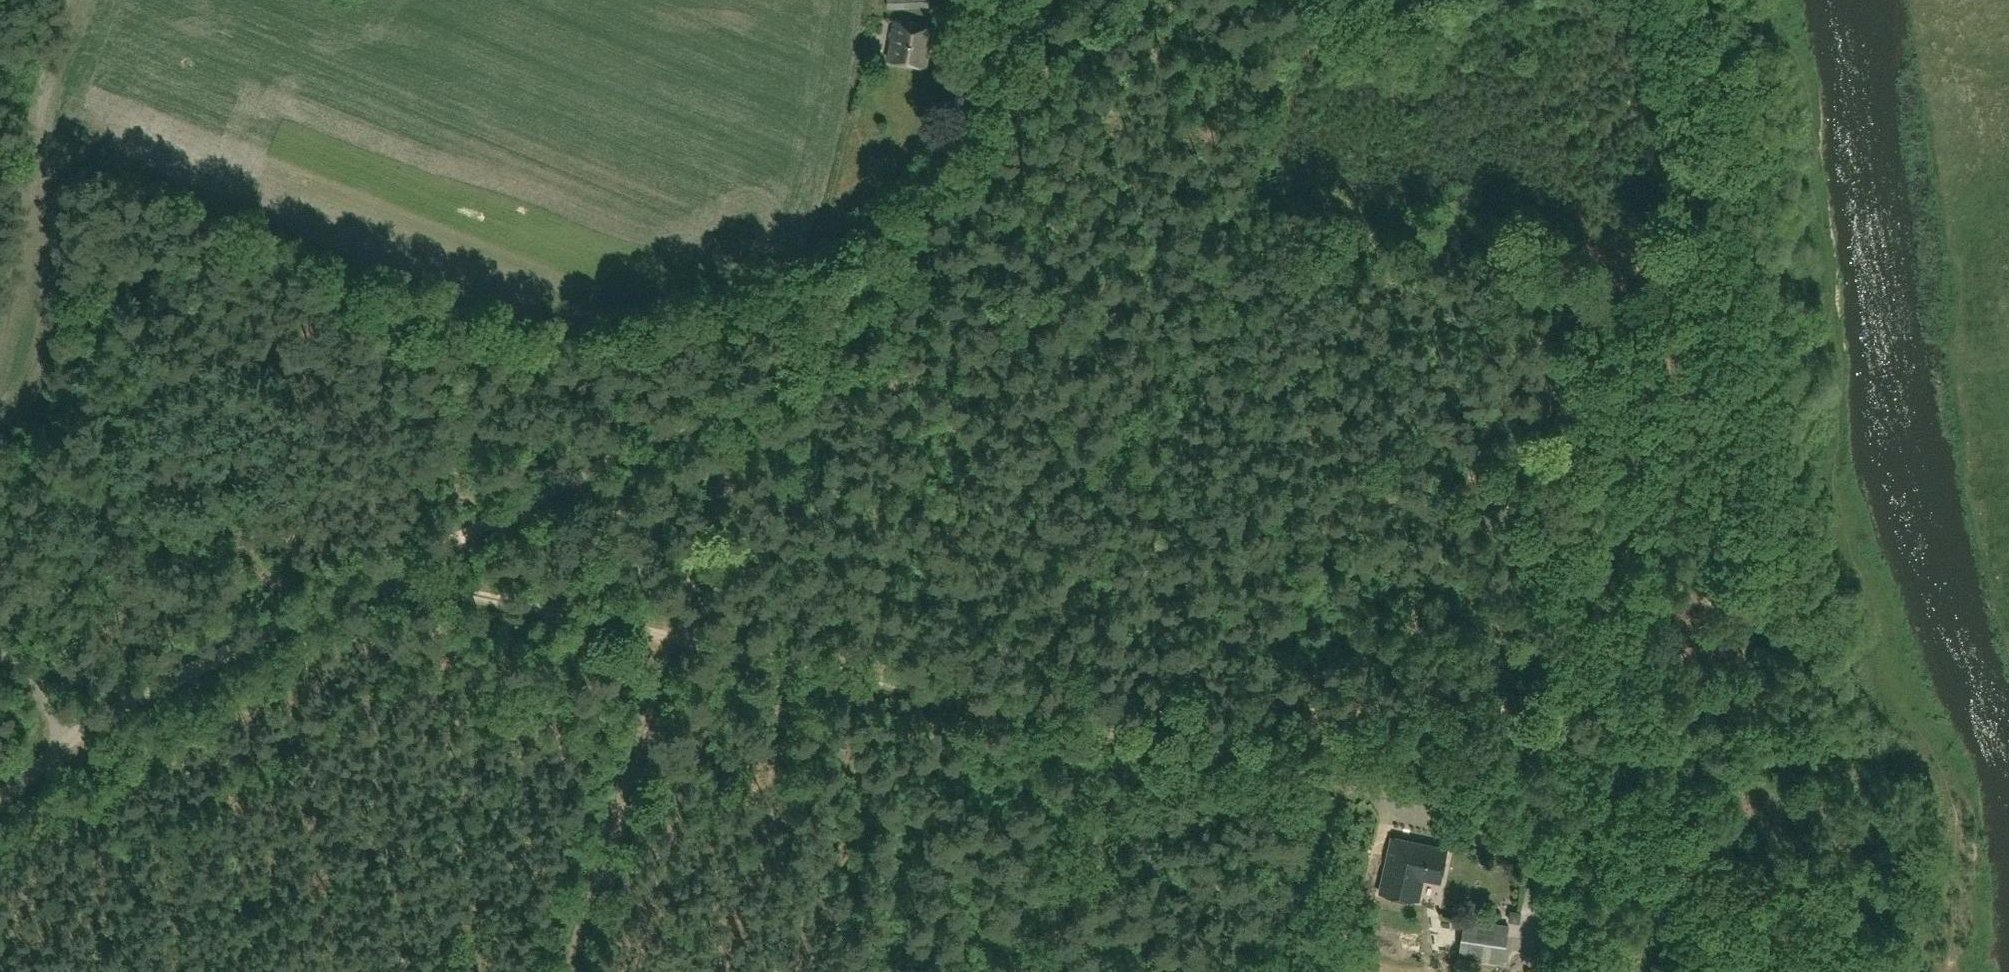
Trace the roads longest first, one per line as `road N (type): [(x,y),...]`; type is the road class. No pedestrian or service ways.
road 1 (track): [(376,583),(432,585),(1390,808)]
road 2 (track): [(738,395),(569,971)]

